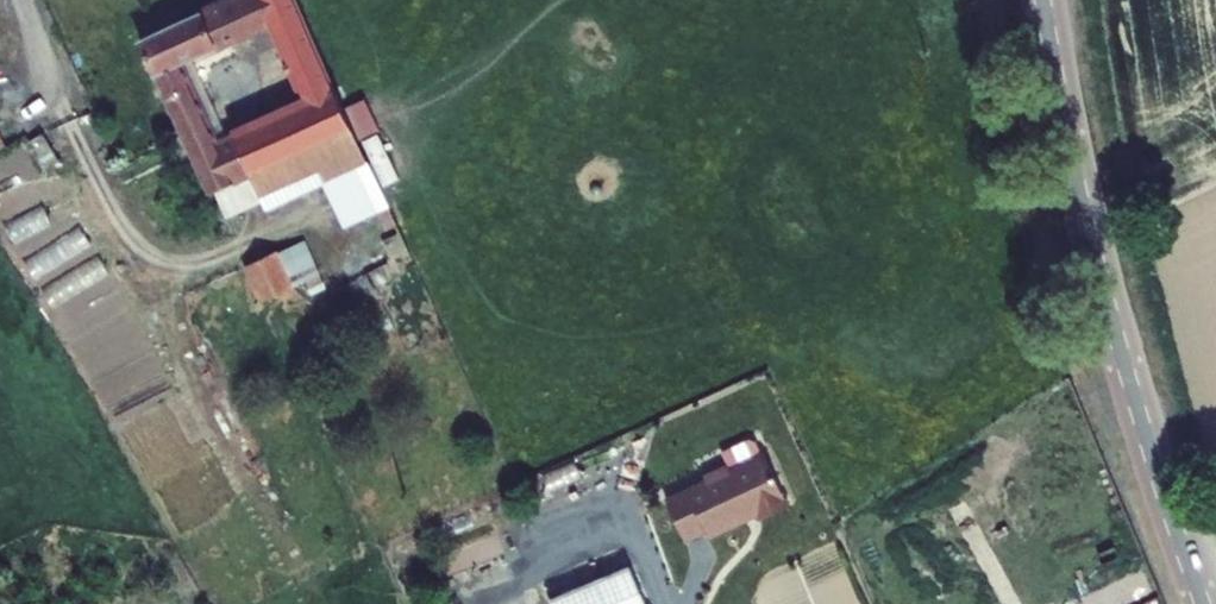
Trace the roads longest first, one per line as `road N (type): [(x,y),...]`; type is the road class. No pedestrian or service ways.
road 1 (tertiary): [(1043,0),(1077,184),(1204,603)]

